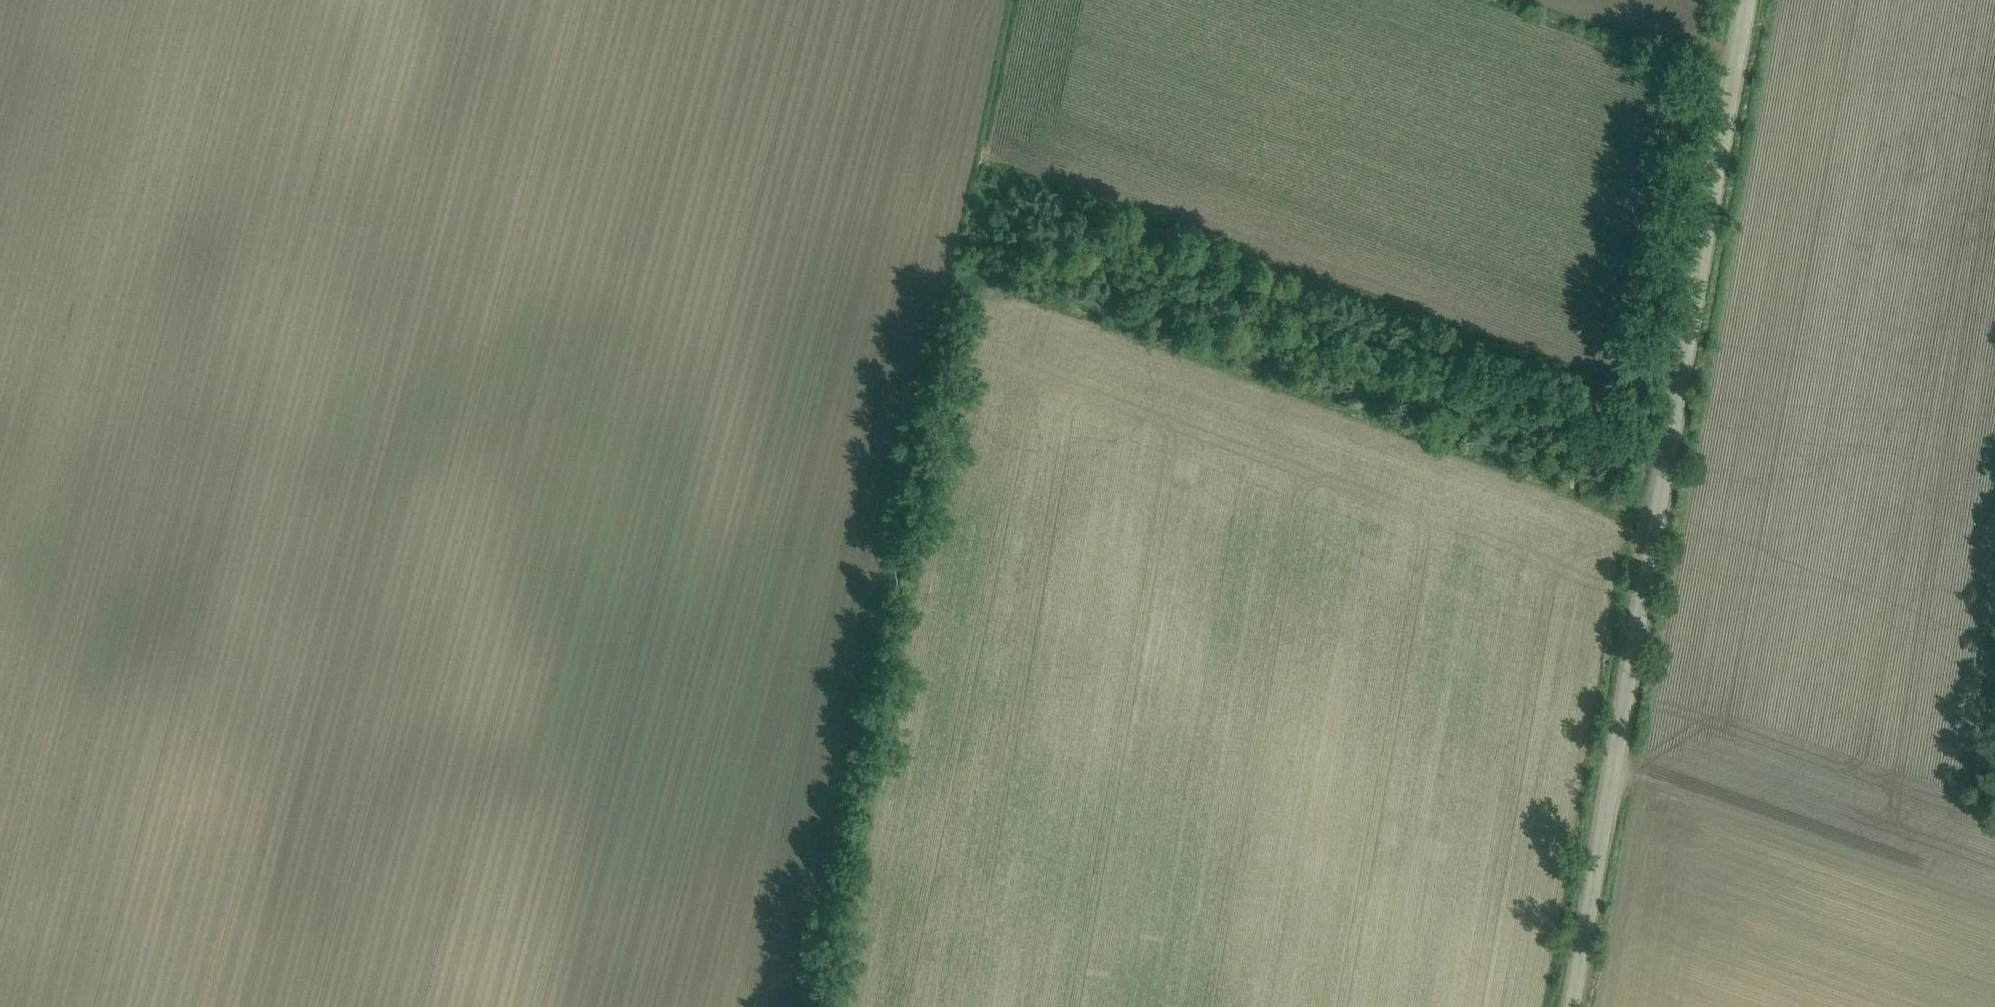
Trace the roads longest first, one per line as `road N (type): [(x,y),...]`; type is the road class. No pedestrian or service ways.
road 1 (unclassified): [(1565,1006),(1744,0)]

